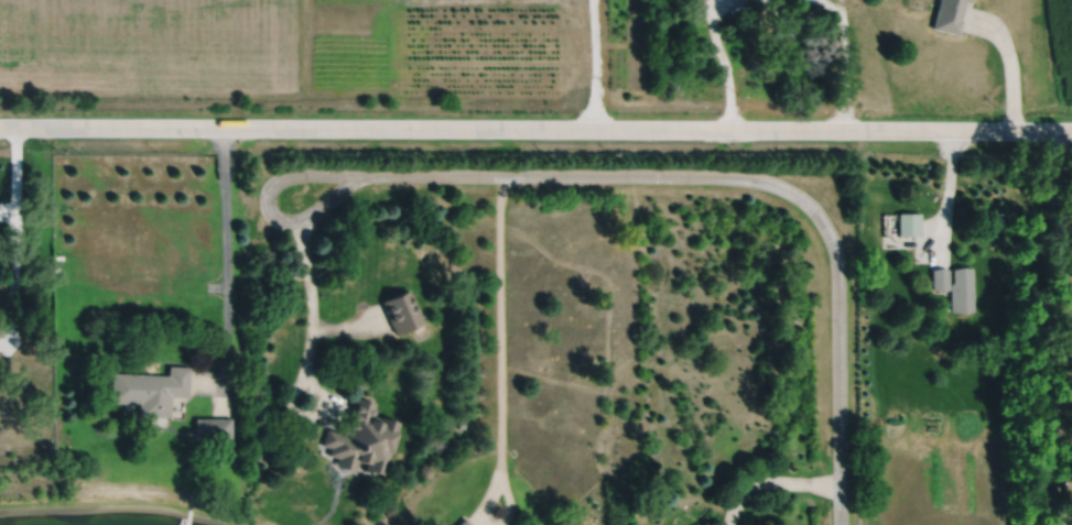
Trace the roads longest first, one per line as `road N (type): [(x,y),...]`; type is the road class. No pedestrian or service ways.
road 1 (residential): [(0,125),(1071,129)]

